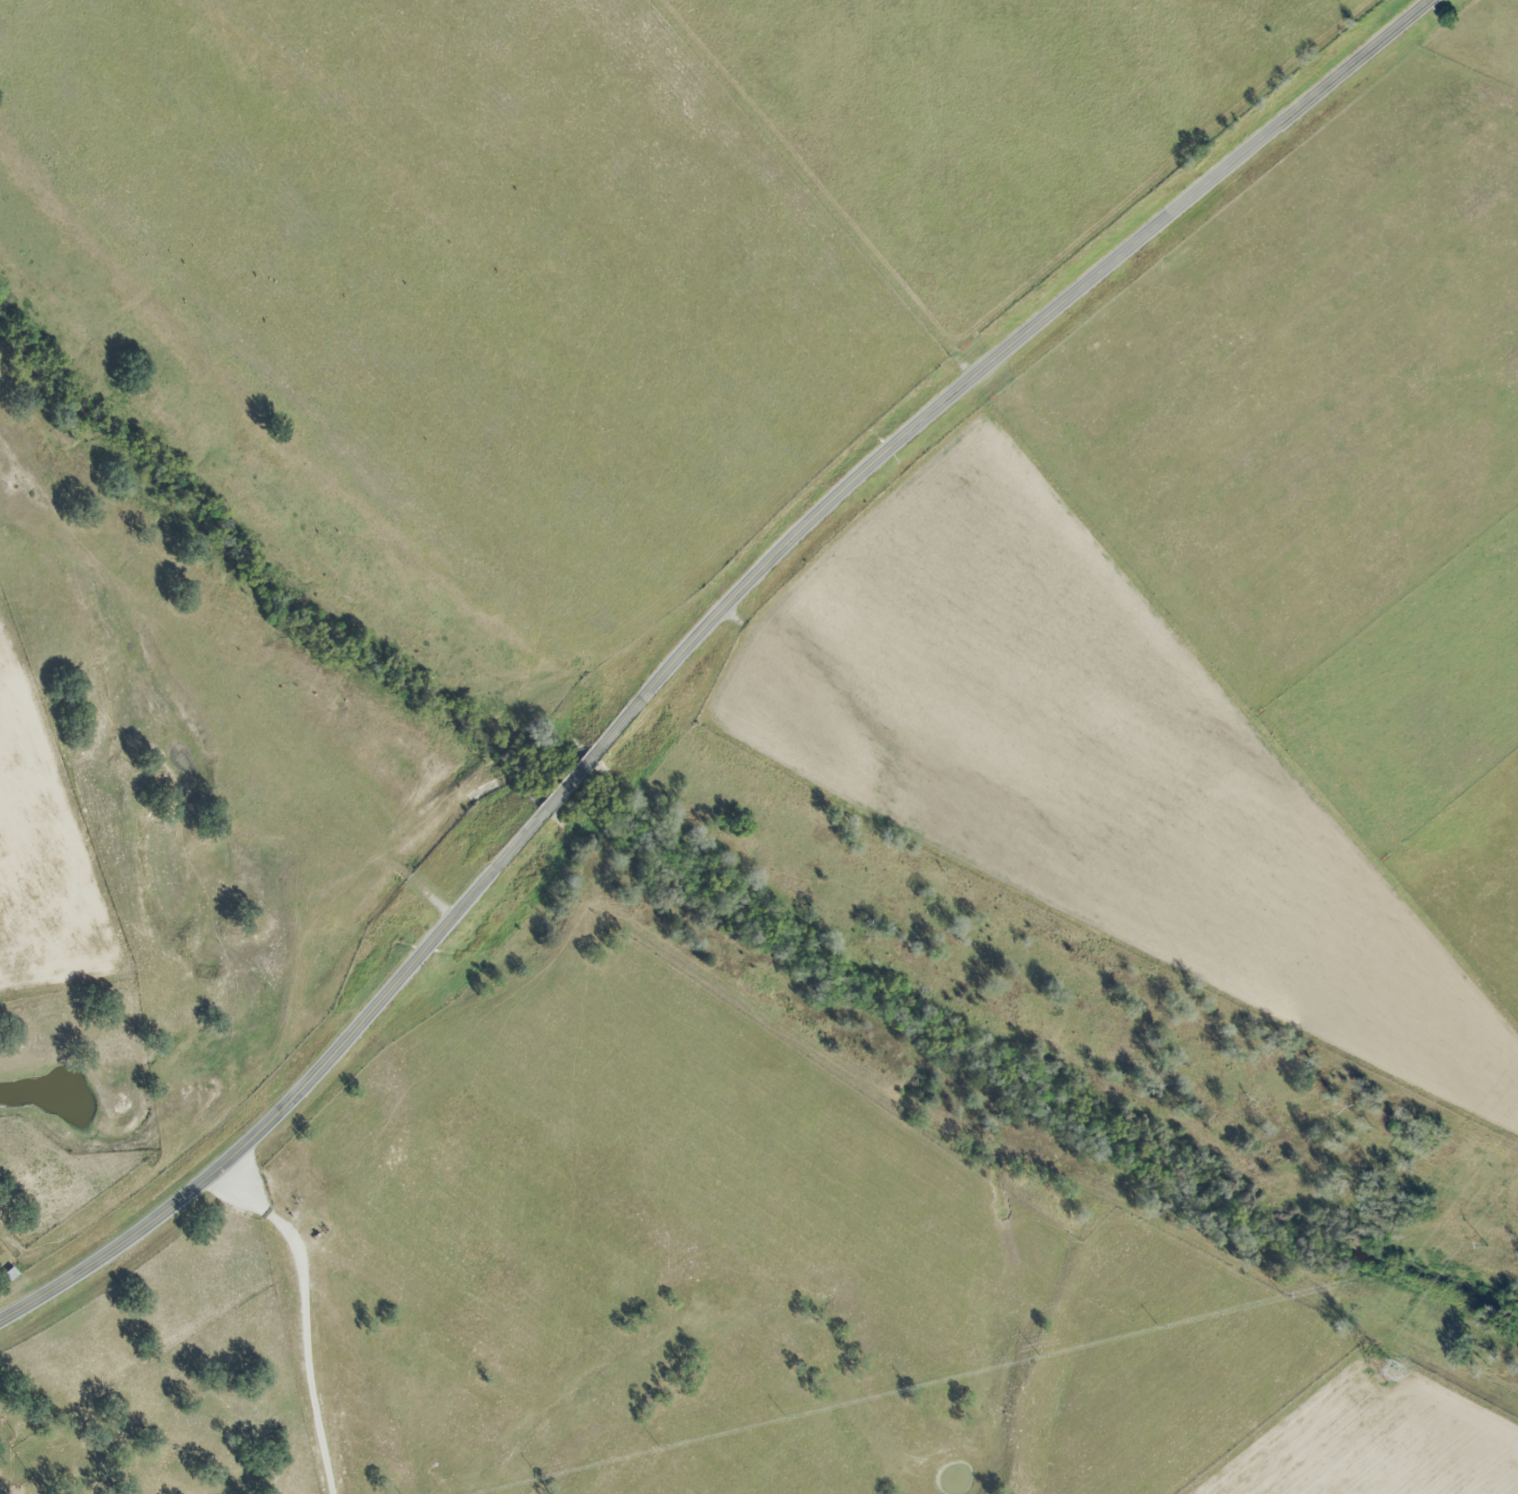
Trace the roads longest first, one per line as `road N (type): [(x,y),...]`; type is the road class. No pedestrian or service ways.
road 1 (secondary): [(593,754),(859,476),(1433,0)]
road 2 (secondary): [(0,1321),(156,1218),(276,1115),(540,817)]

